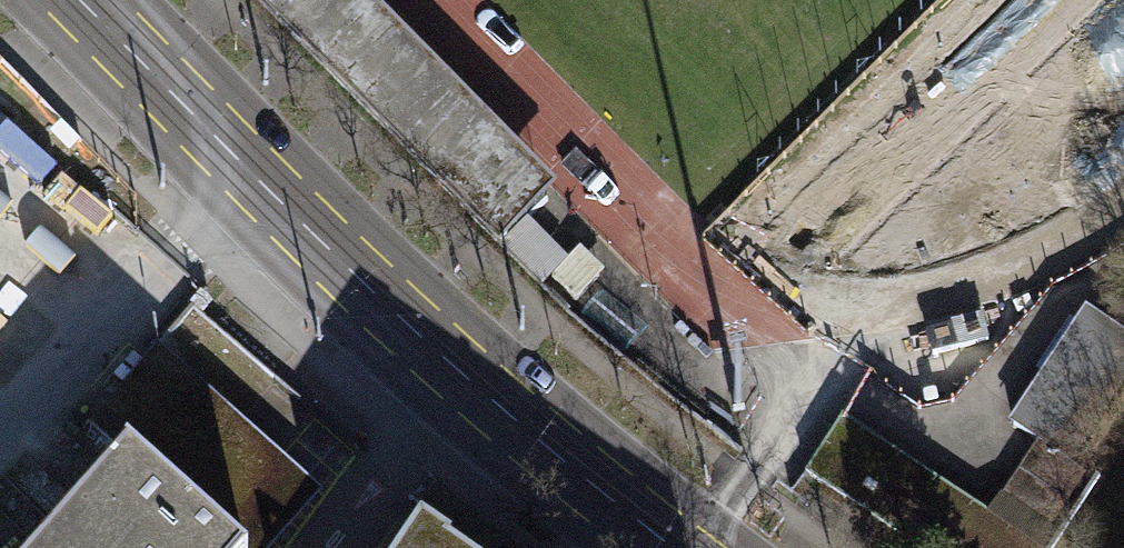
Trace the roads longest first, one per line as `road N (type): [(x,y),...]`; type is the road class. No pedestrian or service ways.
road 1 (secondary): [(678,547),(469,383),(81,0)]

